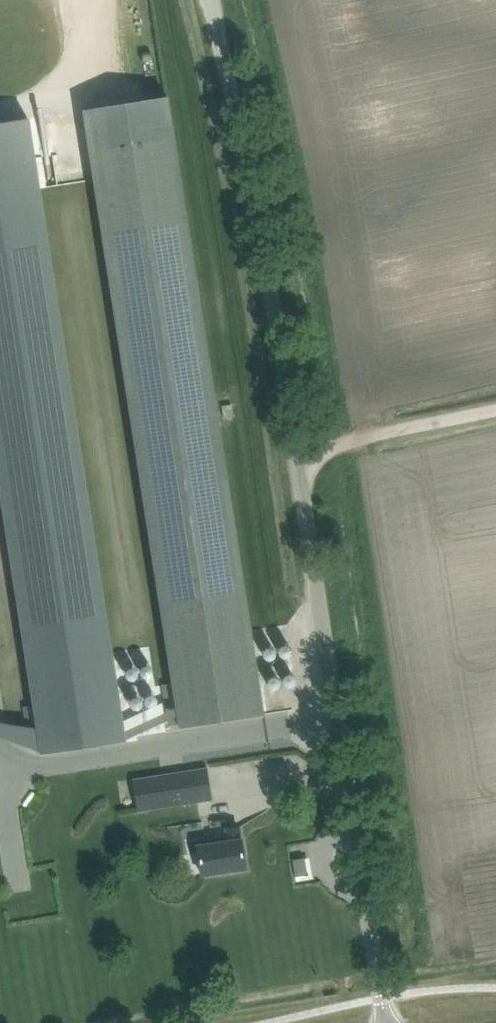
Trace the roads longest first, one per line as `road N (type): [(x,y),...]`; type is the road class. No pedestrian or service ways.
road 1 (unclassified): [(391,1022),(302,458),(214,0)]
road 2 (track): [(495,413),(302,458)]

